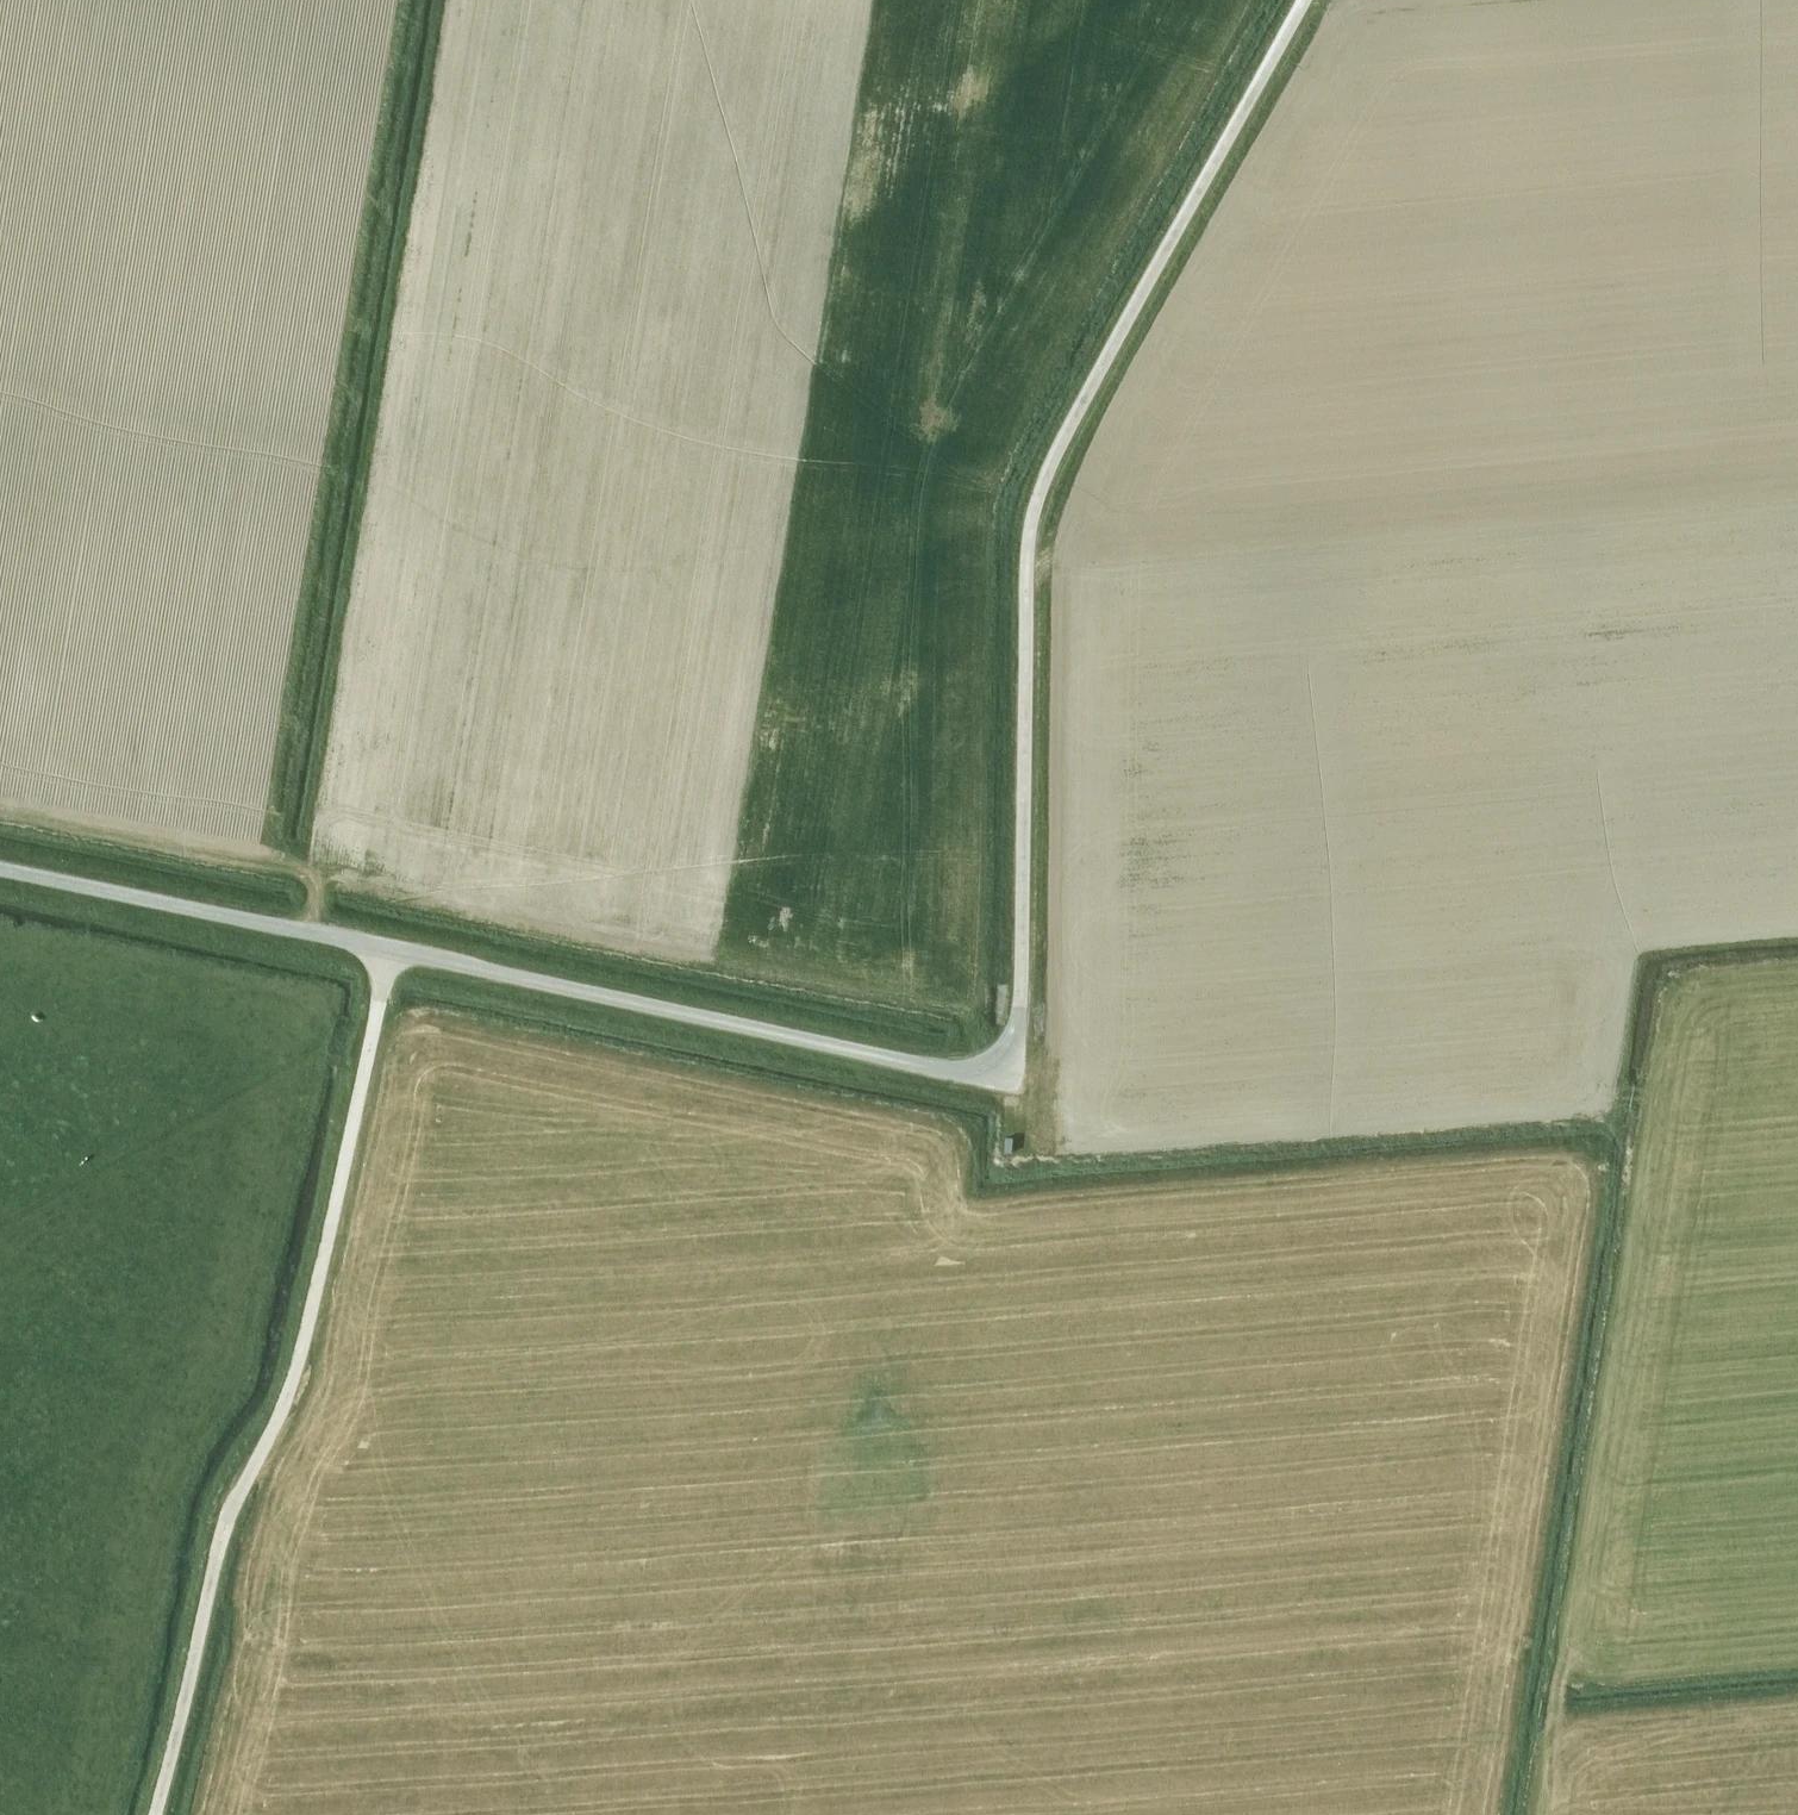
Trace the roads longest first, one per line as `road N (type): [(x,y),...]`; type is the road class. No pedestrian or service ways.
road 1 (unclassified): [(1014,1081),(1029,551),(1038,504),(1304,0)]
road 2 (unclassified): [(1014,1081),(0,867)]

